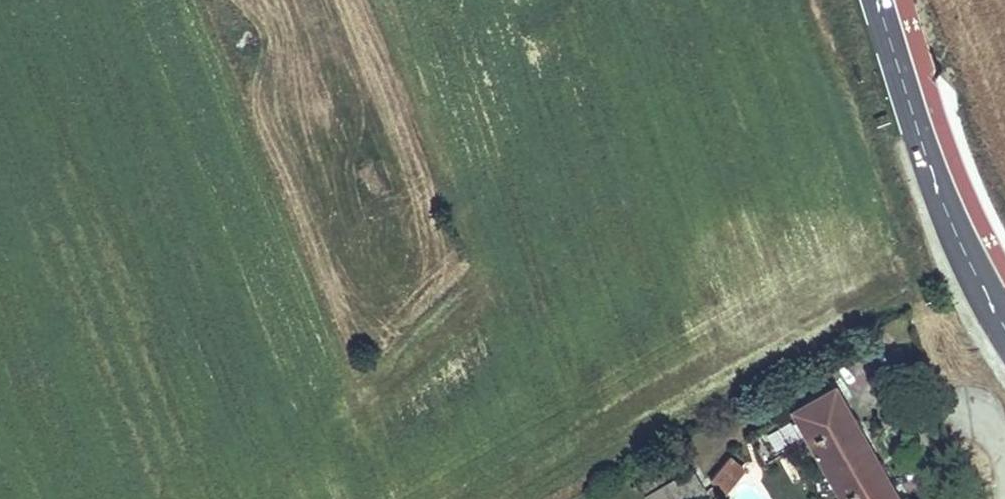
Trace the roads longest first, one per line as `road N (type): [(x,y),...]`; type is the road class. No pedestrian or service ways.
road 1 (secondary): [(878,0),(925,152),(967,258),(1004,326)]

